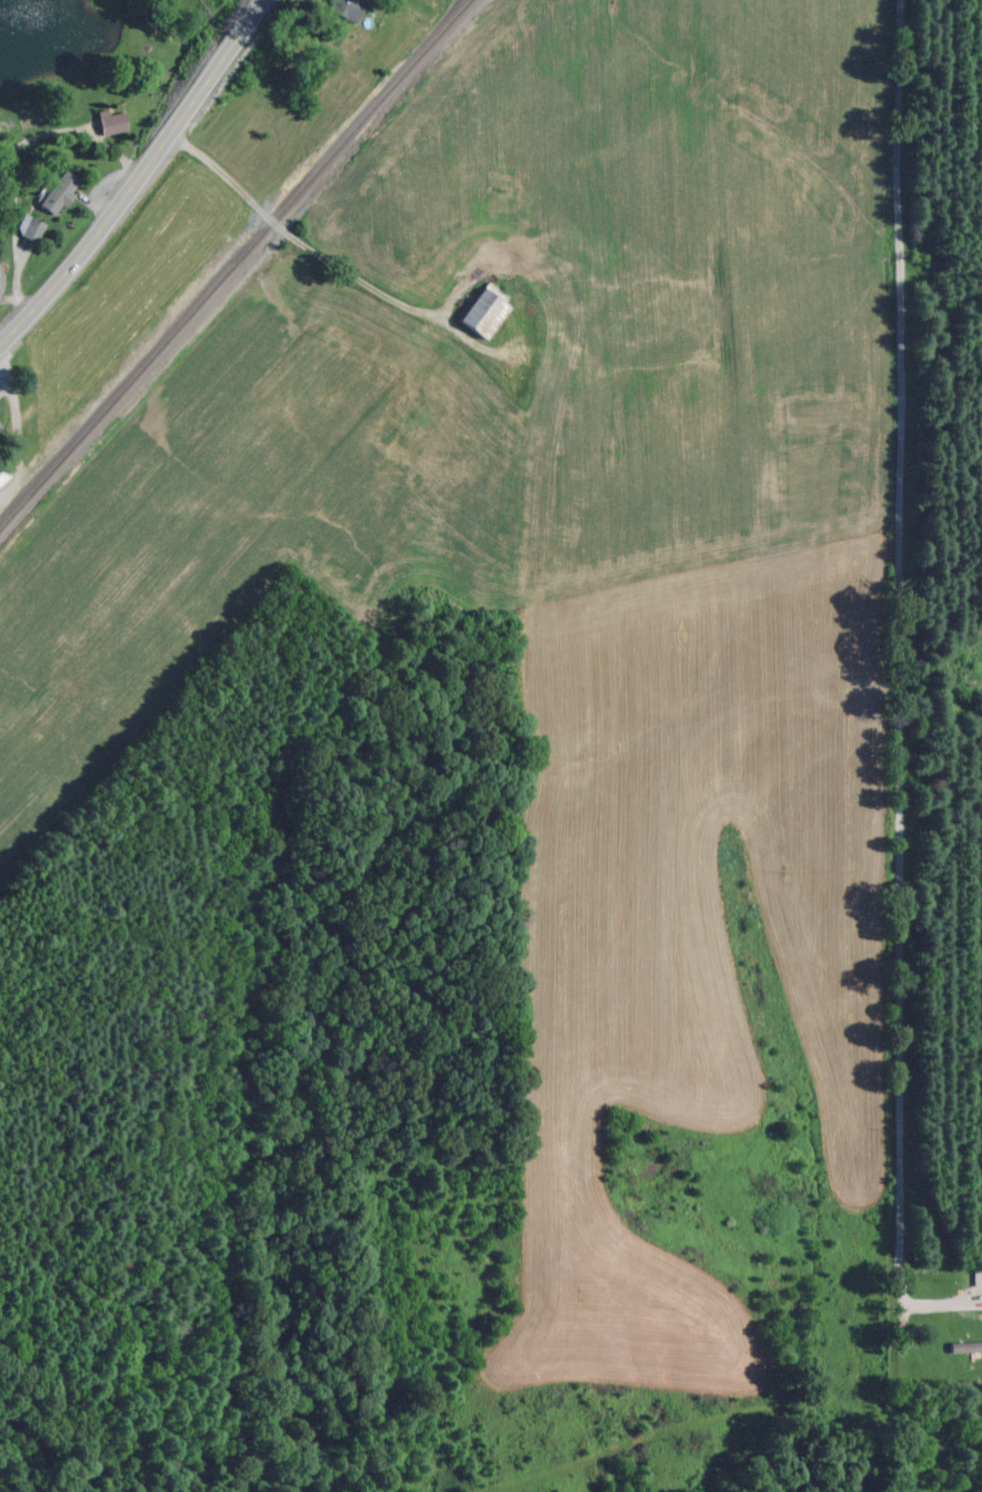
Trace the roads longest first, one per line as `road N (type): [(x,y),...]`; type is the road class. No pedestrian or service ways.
road 1 (residential): [(902,1289),(904,0)]
road 2 (secondary): [(0,344),(91,244),(265,0)]

